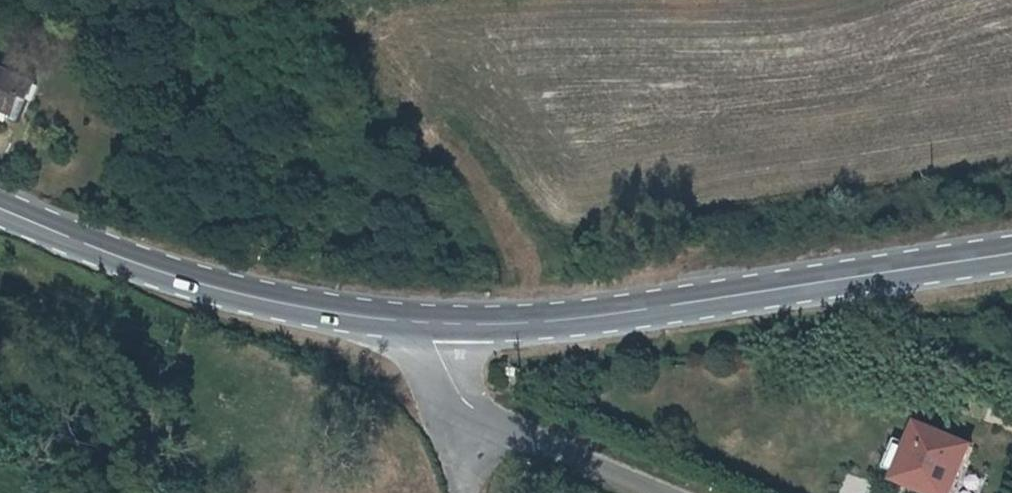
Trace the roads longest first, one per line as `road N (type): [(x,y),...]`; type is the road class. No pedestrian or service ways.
road 1 (secondary): [(424,323),(571,319),(1011,254)]
road 2 (secondary): [(0,207),(164,275),(316,310),(424,323)]
road 3 (residential): [(658,492),(499,426),(461,402),(424,323)]

